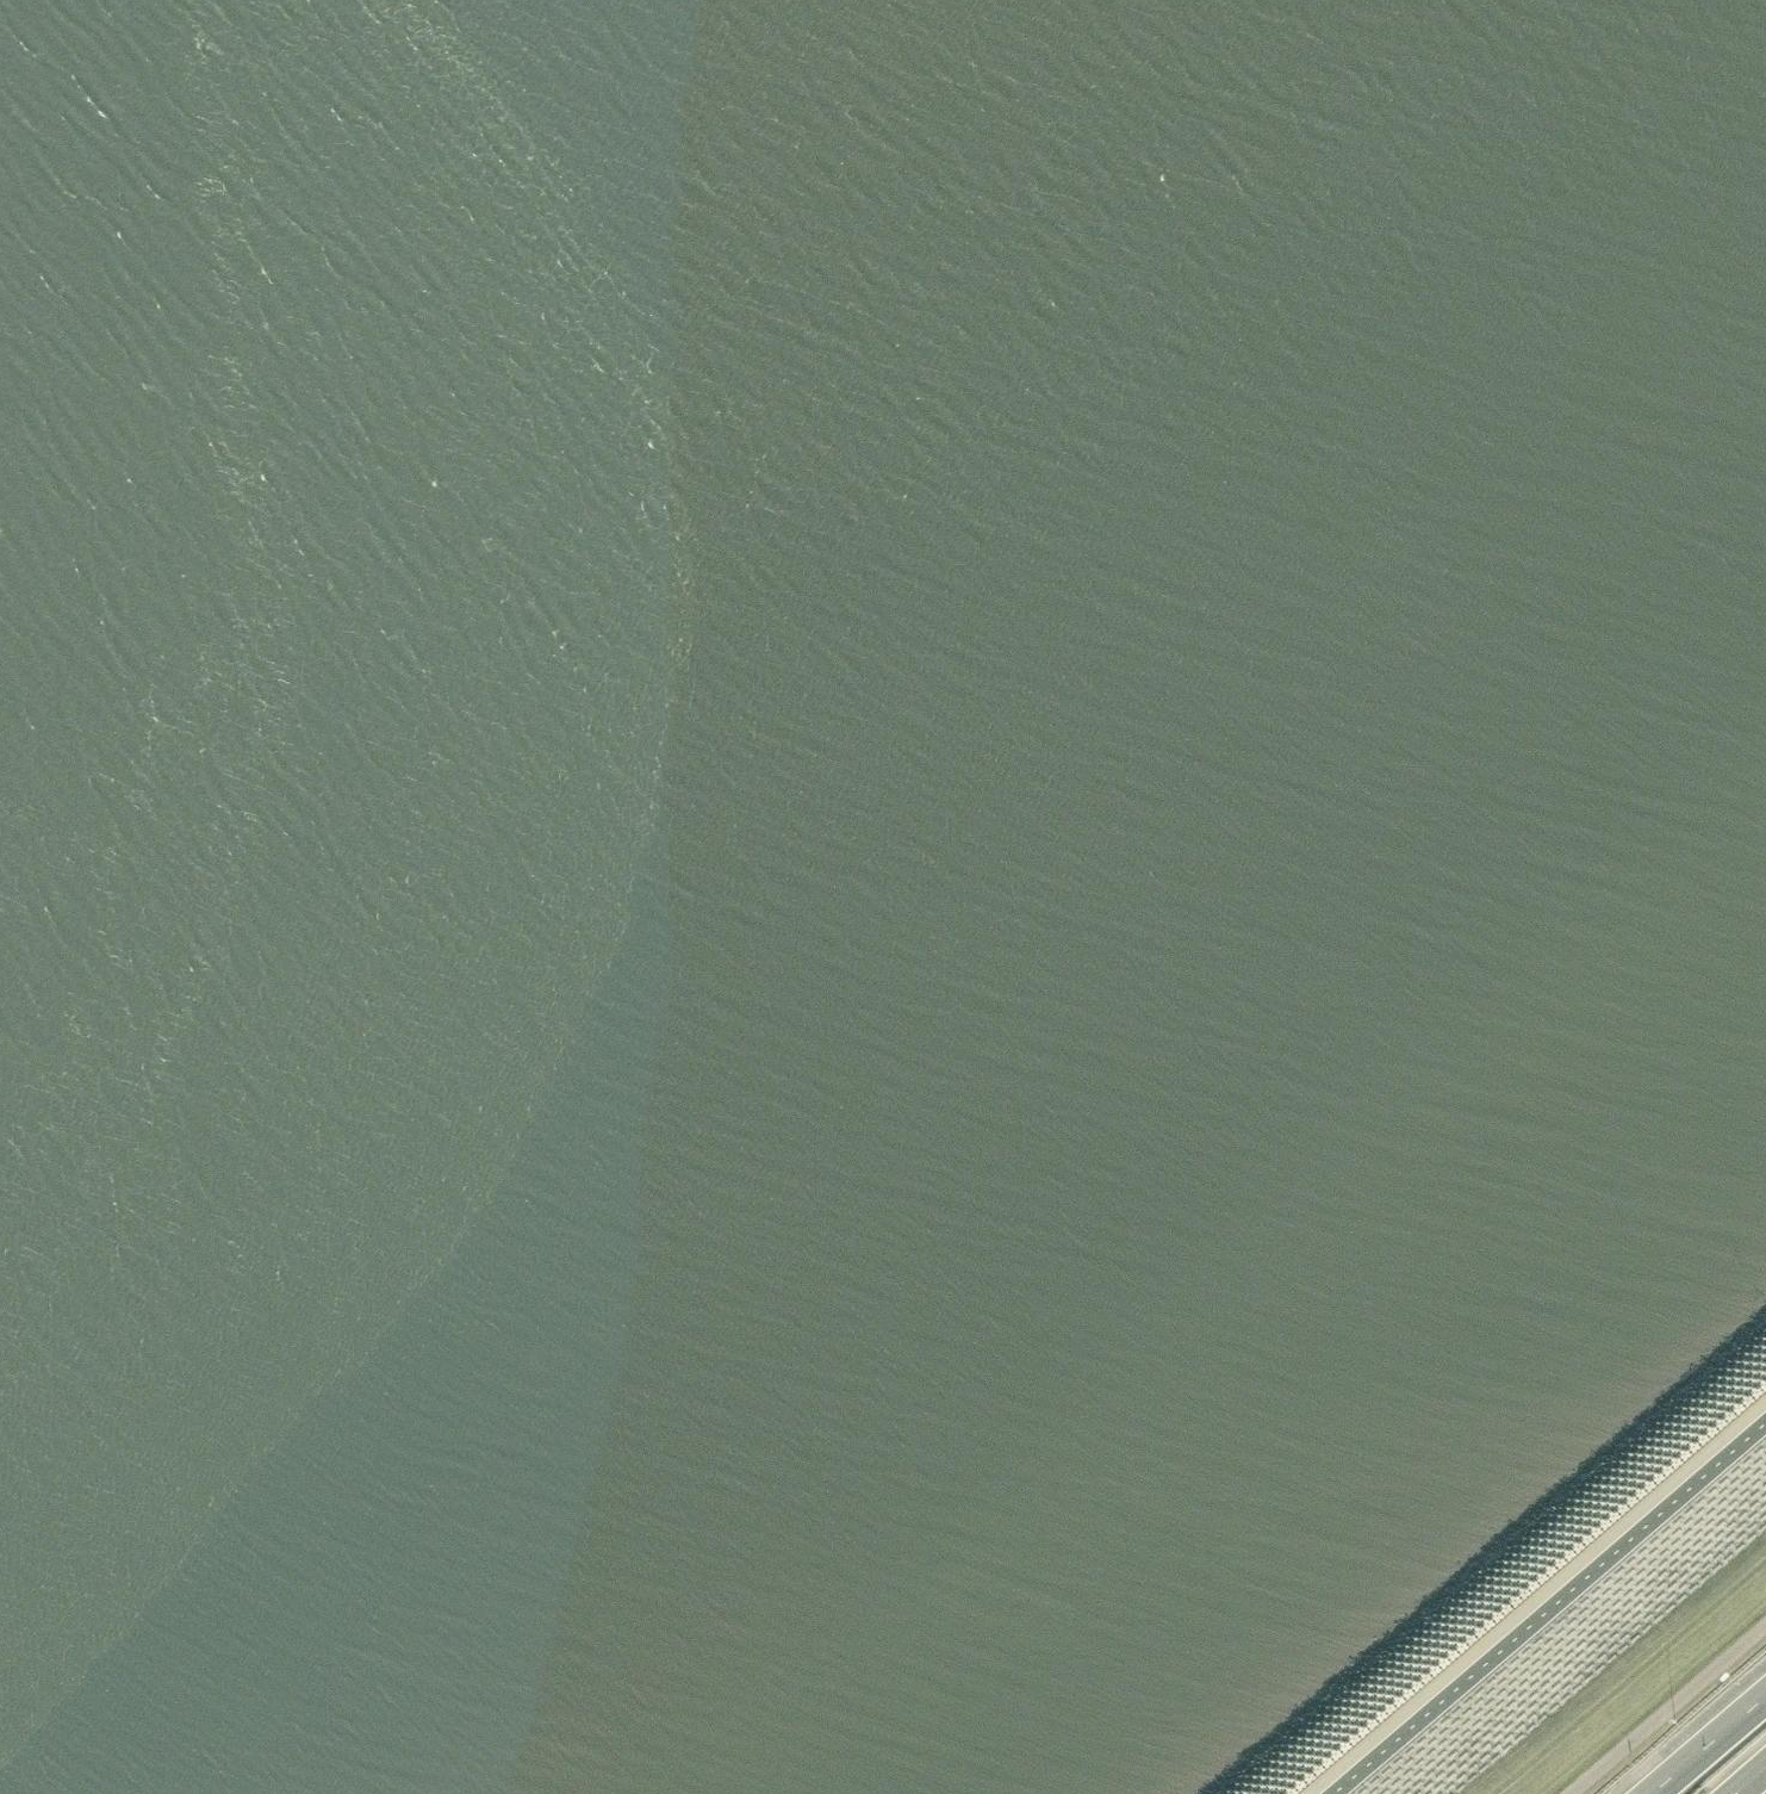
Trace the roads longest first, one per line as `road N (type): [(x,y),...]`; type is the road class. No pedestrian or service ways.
road 1 (motorway): [(1765,1701),(1658,1793)]

